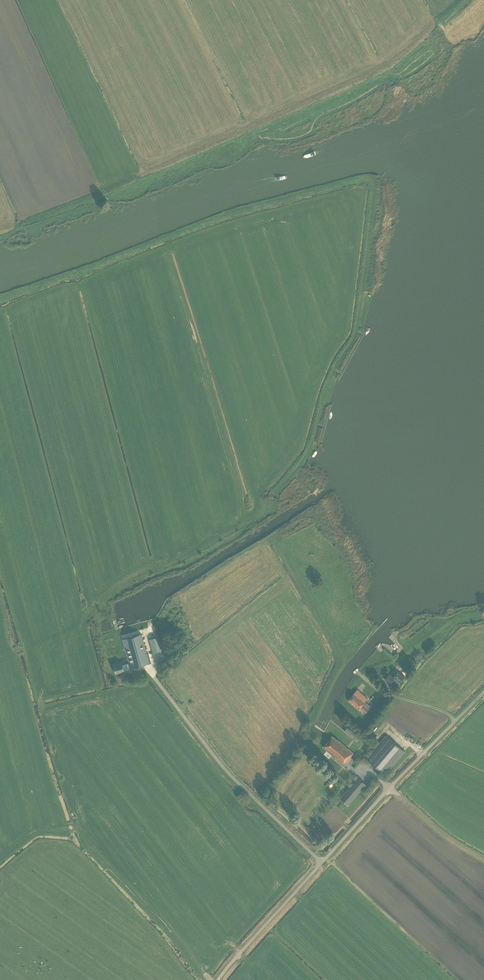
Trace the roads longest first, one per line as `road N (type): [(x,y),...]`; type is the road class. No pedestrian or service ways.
road 1 (unclassified): [(218,979),(483,692)]

